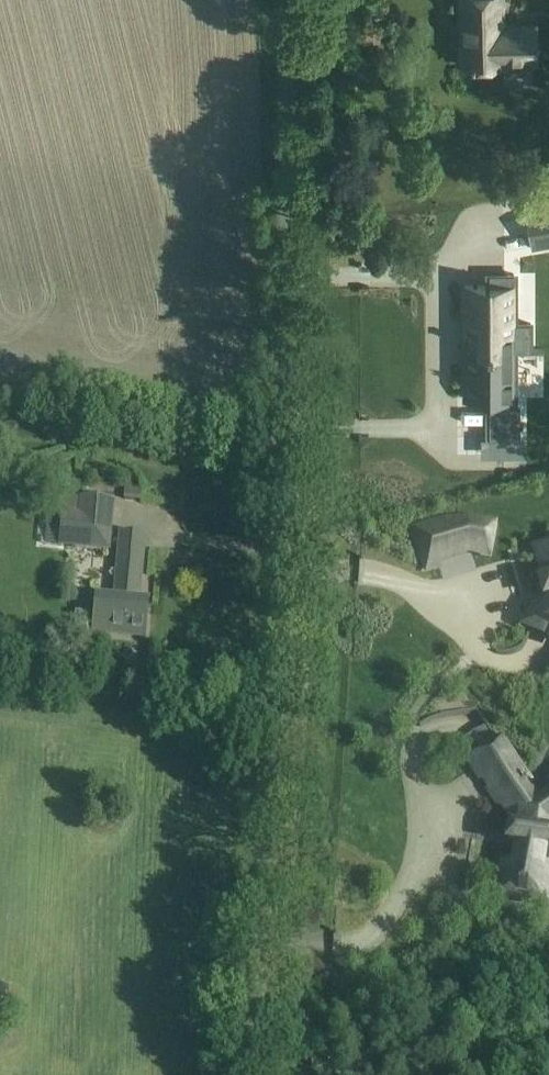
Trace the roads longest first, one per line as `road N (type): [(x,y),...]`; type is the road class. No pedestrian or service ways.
road 1 (unclassified): [(268,1009),(294,613),(281,0)]
road 2 (unclassified): [(268,1009),(548,951)]

